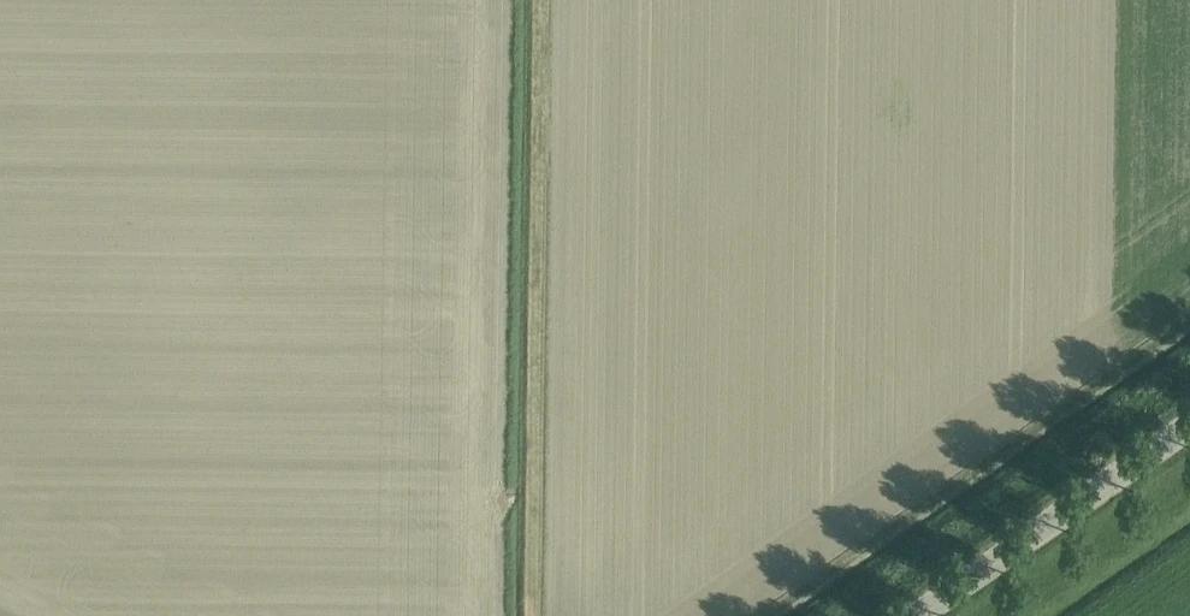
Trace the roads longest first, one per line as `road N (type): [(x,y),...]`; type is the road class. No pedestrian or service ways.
road 1 (unclassified): [(1189,424),(913,615)]

